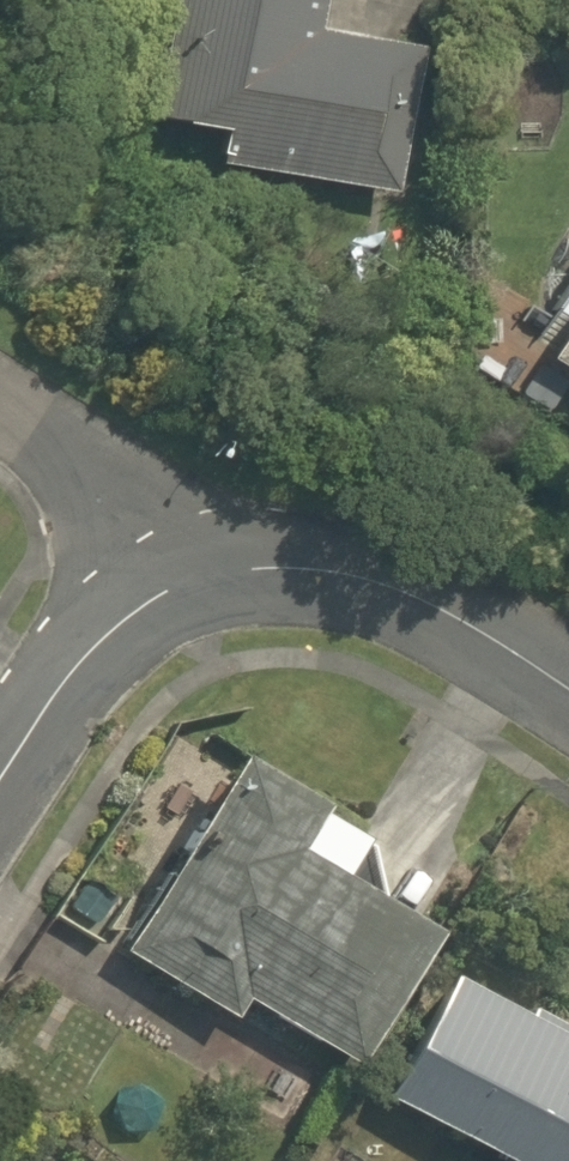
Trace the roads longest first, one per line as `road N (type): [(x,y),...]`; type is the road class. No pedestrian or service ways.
road 1 (residential): [(188,579),(299,567),(419,598),(568,698)]
road 2 (residential): [(0,777),(44,709),(109,635),(188,579)]
road 3 (residential): [(0,410),(153,519),(188,579)]

